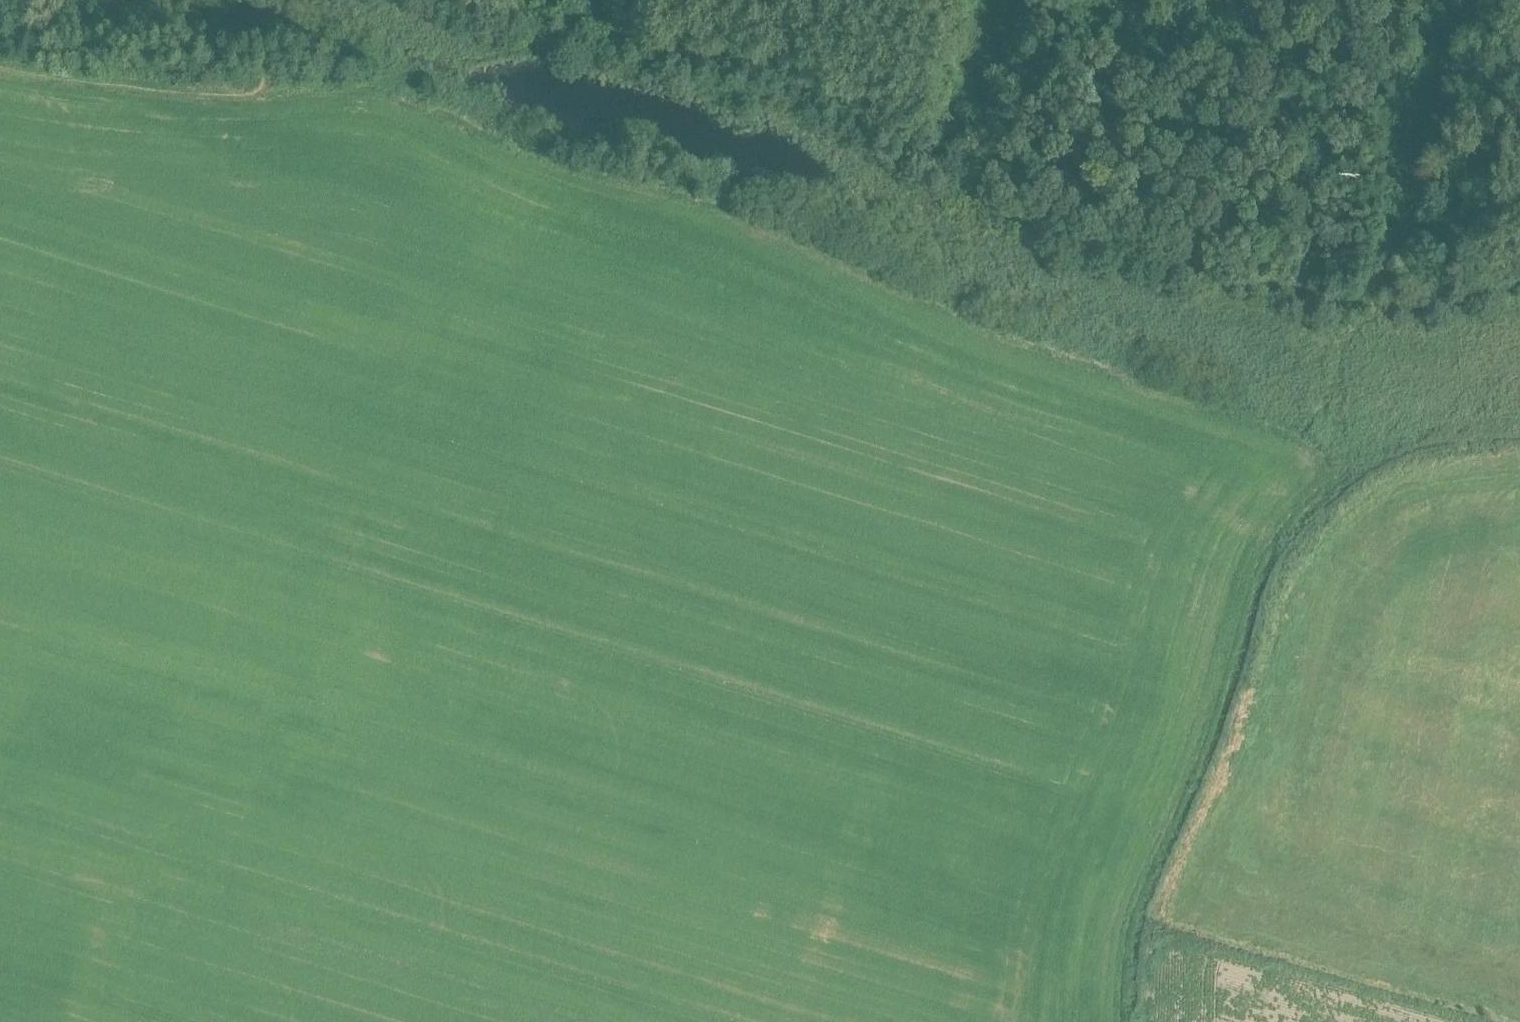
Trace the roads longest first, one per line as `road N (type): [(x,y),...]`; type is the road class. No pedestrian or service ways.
road 1 (track): [(1519,270),(1458,291),(1362,295),(1052,227),(766,78),(472,0)]

